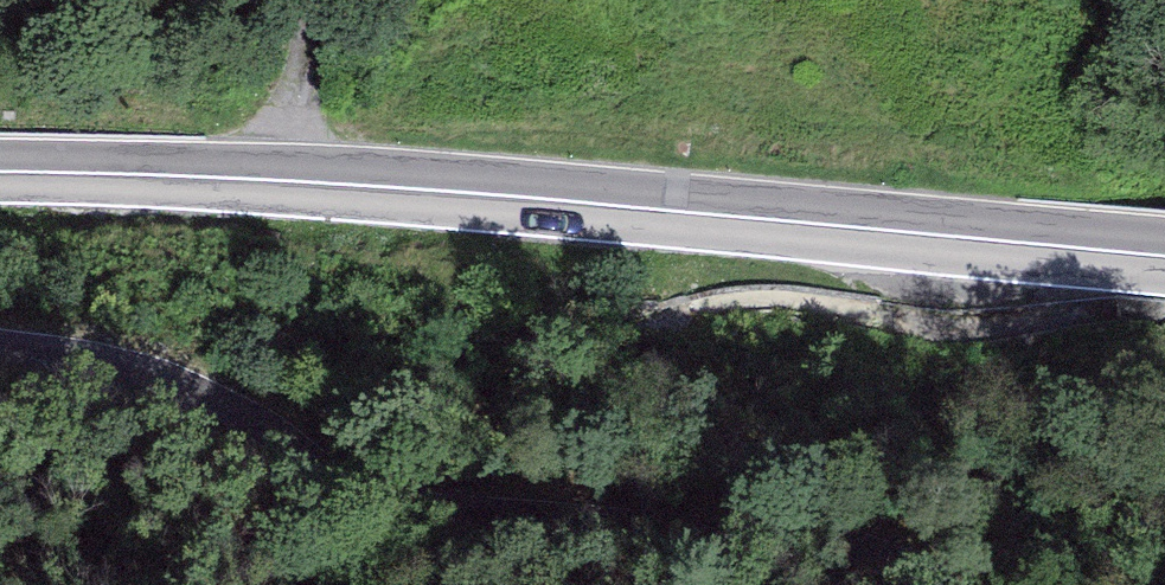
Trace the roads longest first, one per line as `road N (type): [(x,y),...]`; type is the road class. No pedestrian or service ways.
road 1 (tertiary): [(1164,255),(471,193),(0,175)]
road 2 (unclassified): [(0,341),(77,347),(234,403),(345,484),(421,506),(843,545),(900,568),(916,584)]

